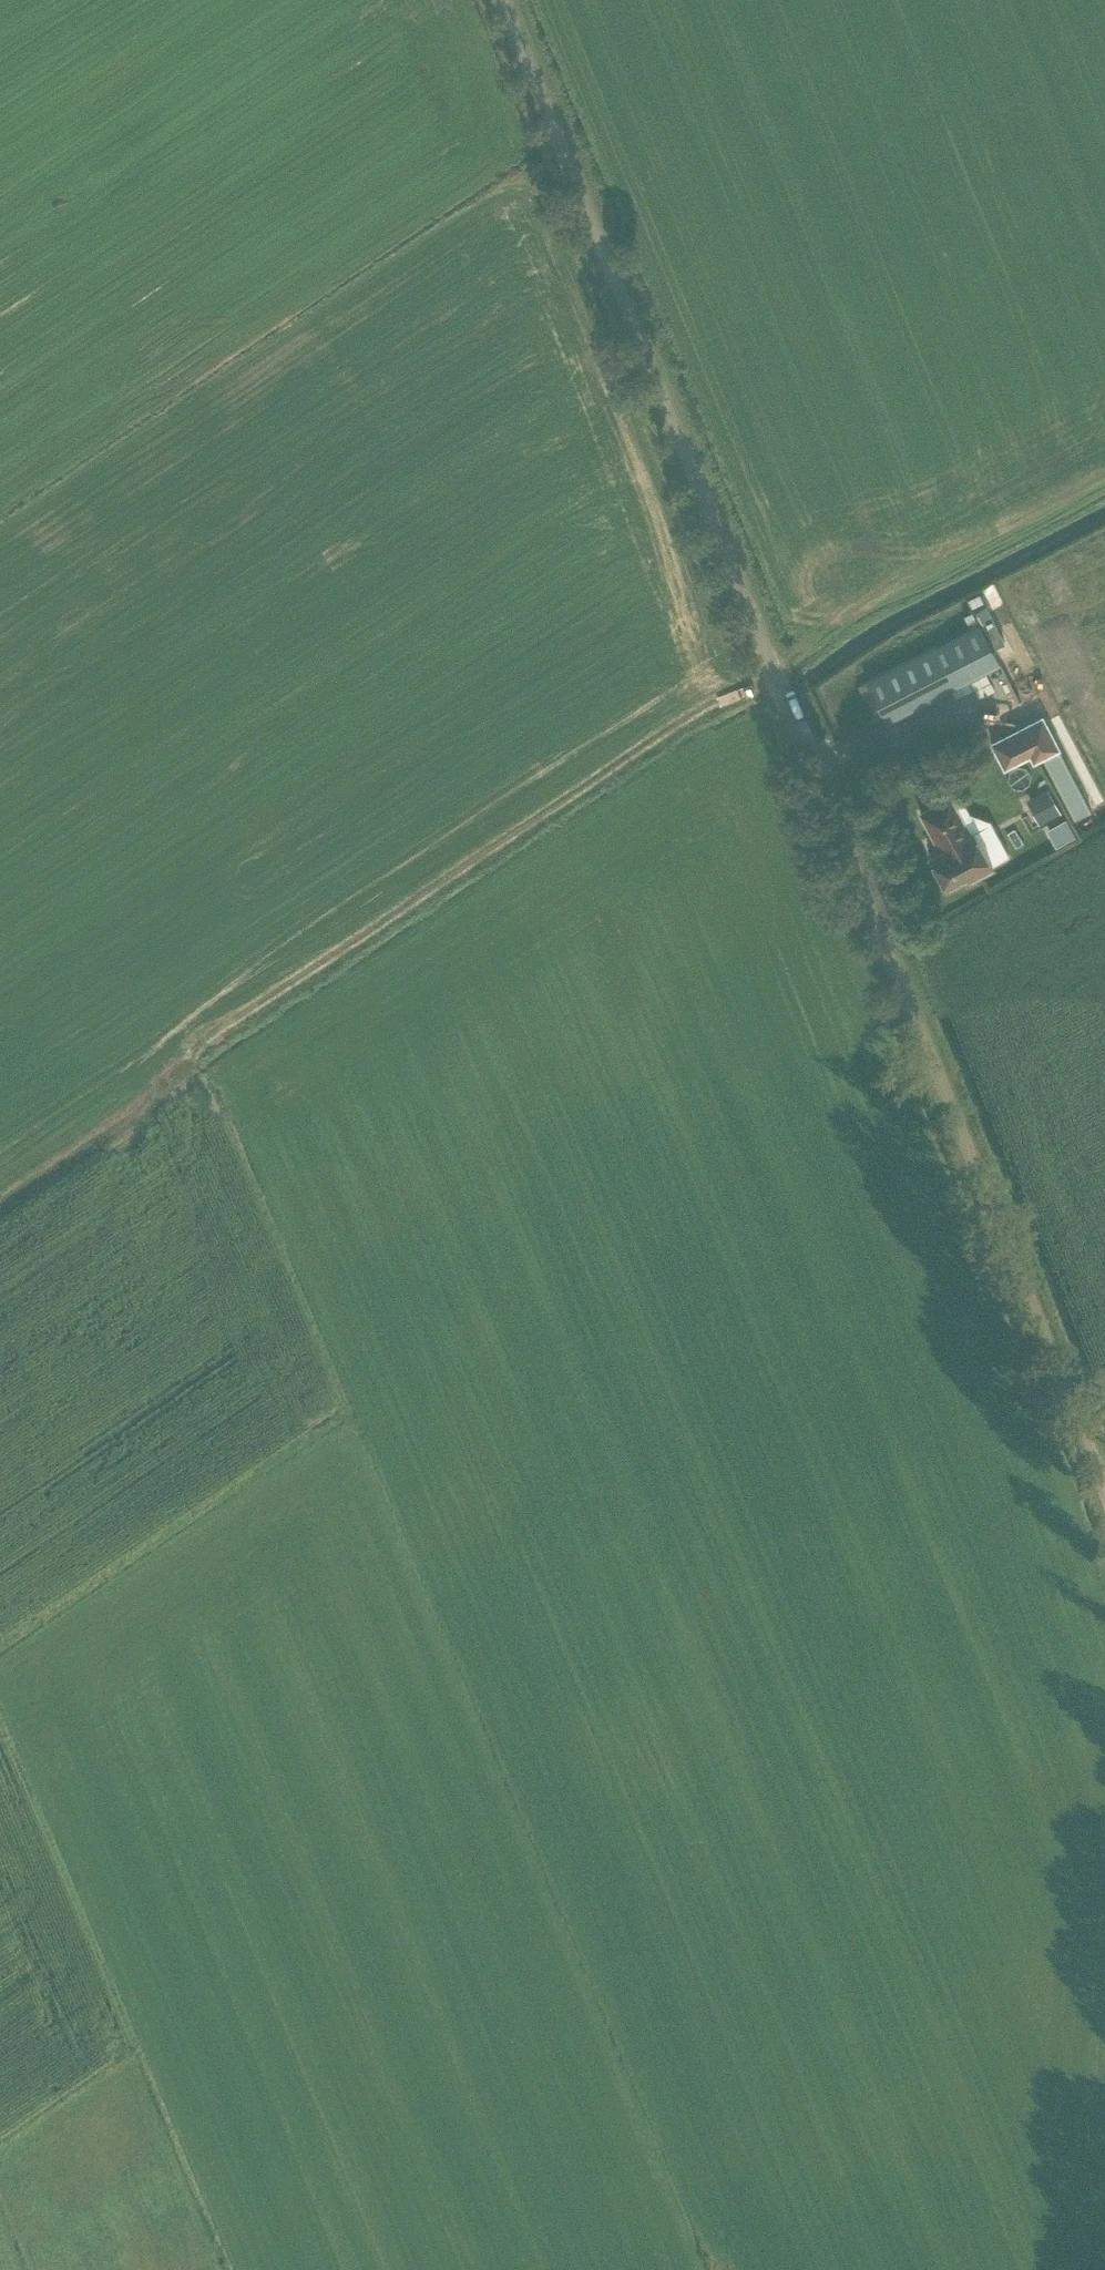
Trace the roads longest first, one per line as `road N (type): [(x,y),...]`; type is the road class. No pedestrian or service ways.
road 1 (unclassified): [(1104,1486),(503,0)]

